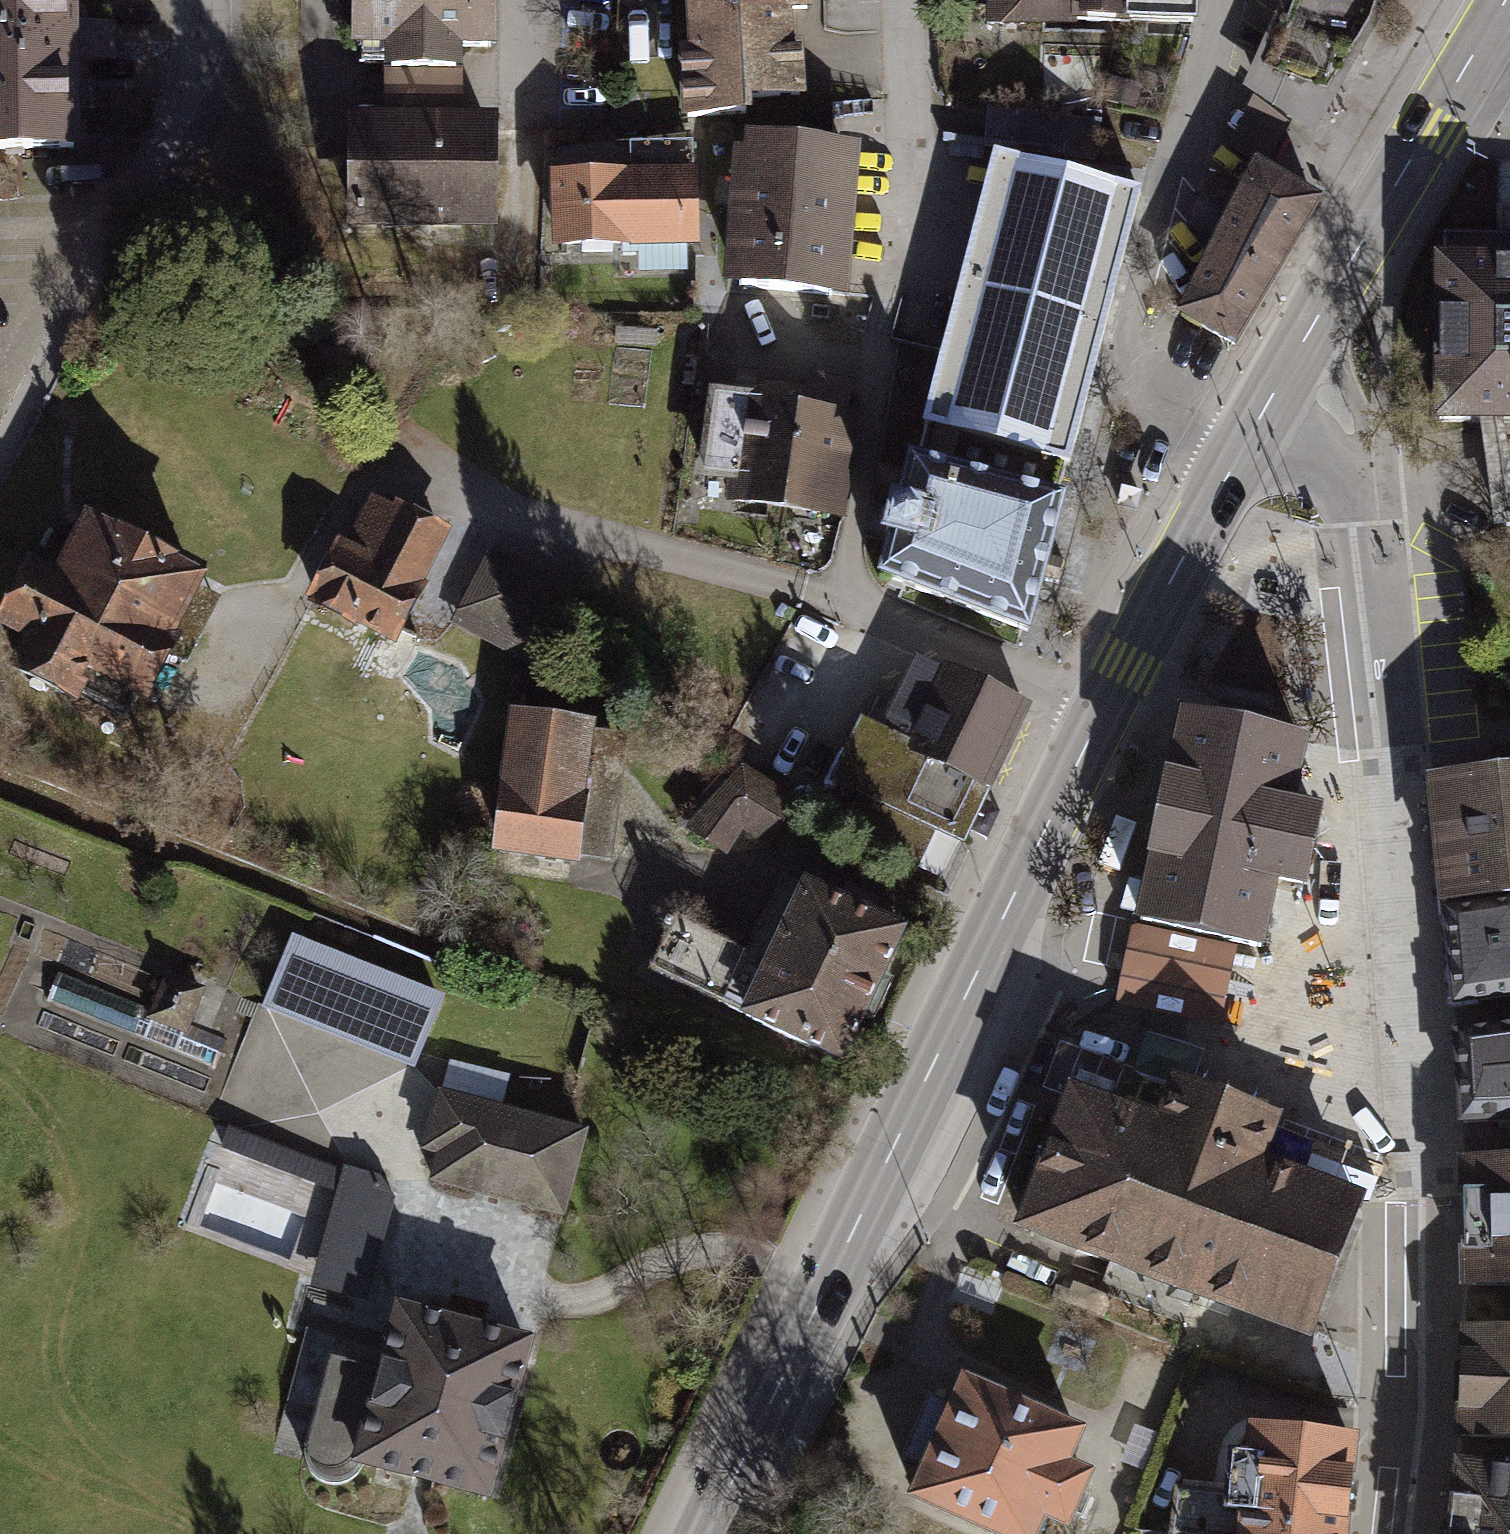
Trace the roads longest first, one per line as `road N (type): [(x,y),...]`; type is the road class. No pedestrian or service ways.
road 1 (primary): [(707,1533),(1126,664),(1238,456)]
road 2 (residential): [(1284,382),(1343,428),(1390,743),(1422,1202),(1421,1408),(1408,1533)]
road 3 (residential): [(1222,0),(1127,361),(1133,388),(1162,414),(1238,456)]
road 4 (residential): [(199,0),(197,82),(0,452)]
road 5 (primary): [(1284,382),(1481,40)]
road 6 (residential): [(902,0),(909,171),(875,363)]

